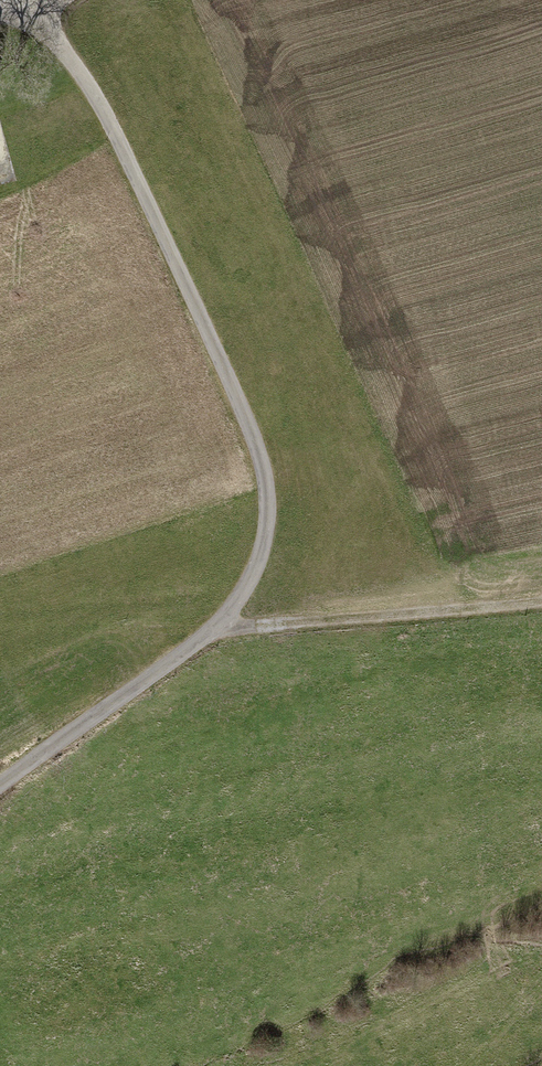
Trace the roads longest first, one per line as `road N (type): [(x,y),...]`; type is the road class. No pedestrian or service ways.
road 1 (track): [(0,19),(30,20),(104,116),(258,452),(268,512),(255,575),(217,632),(0,789)]
road 2 (track): [(217,632),(541,608)]

